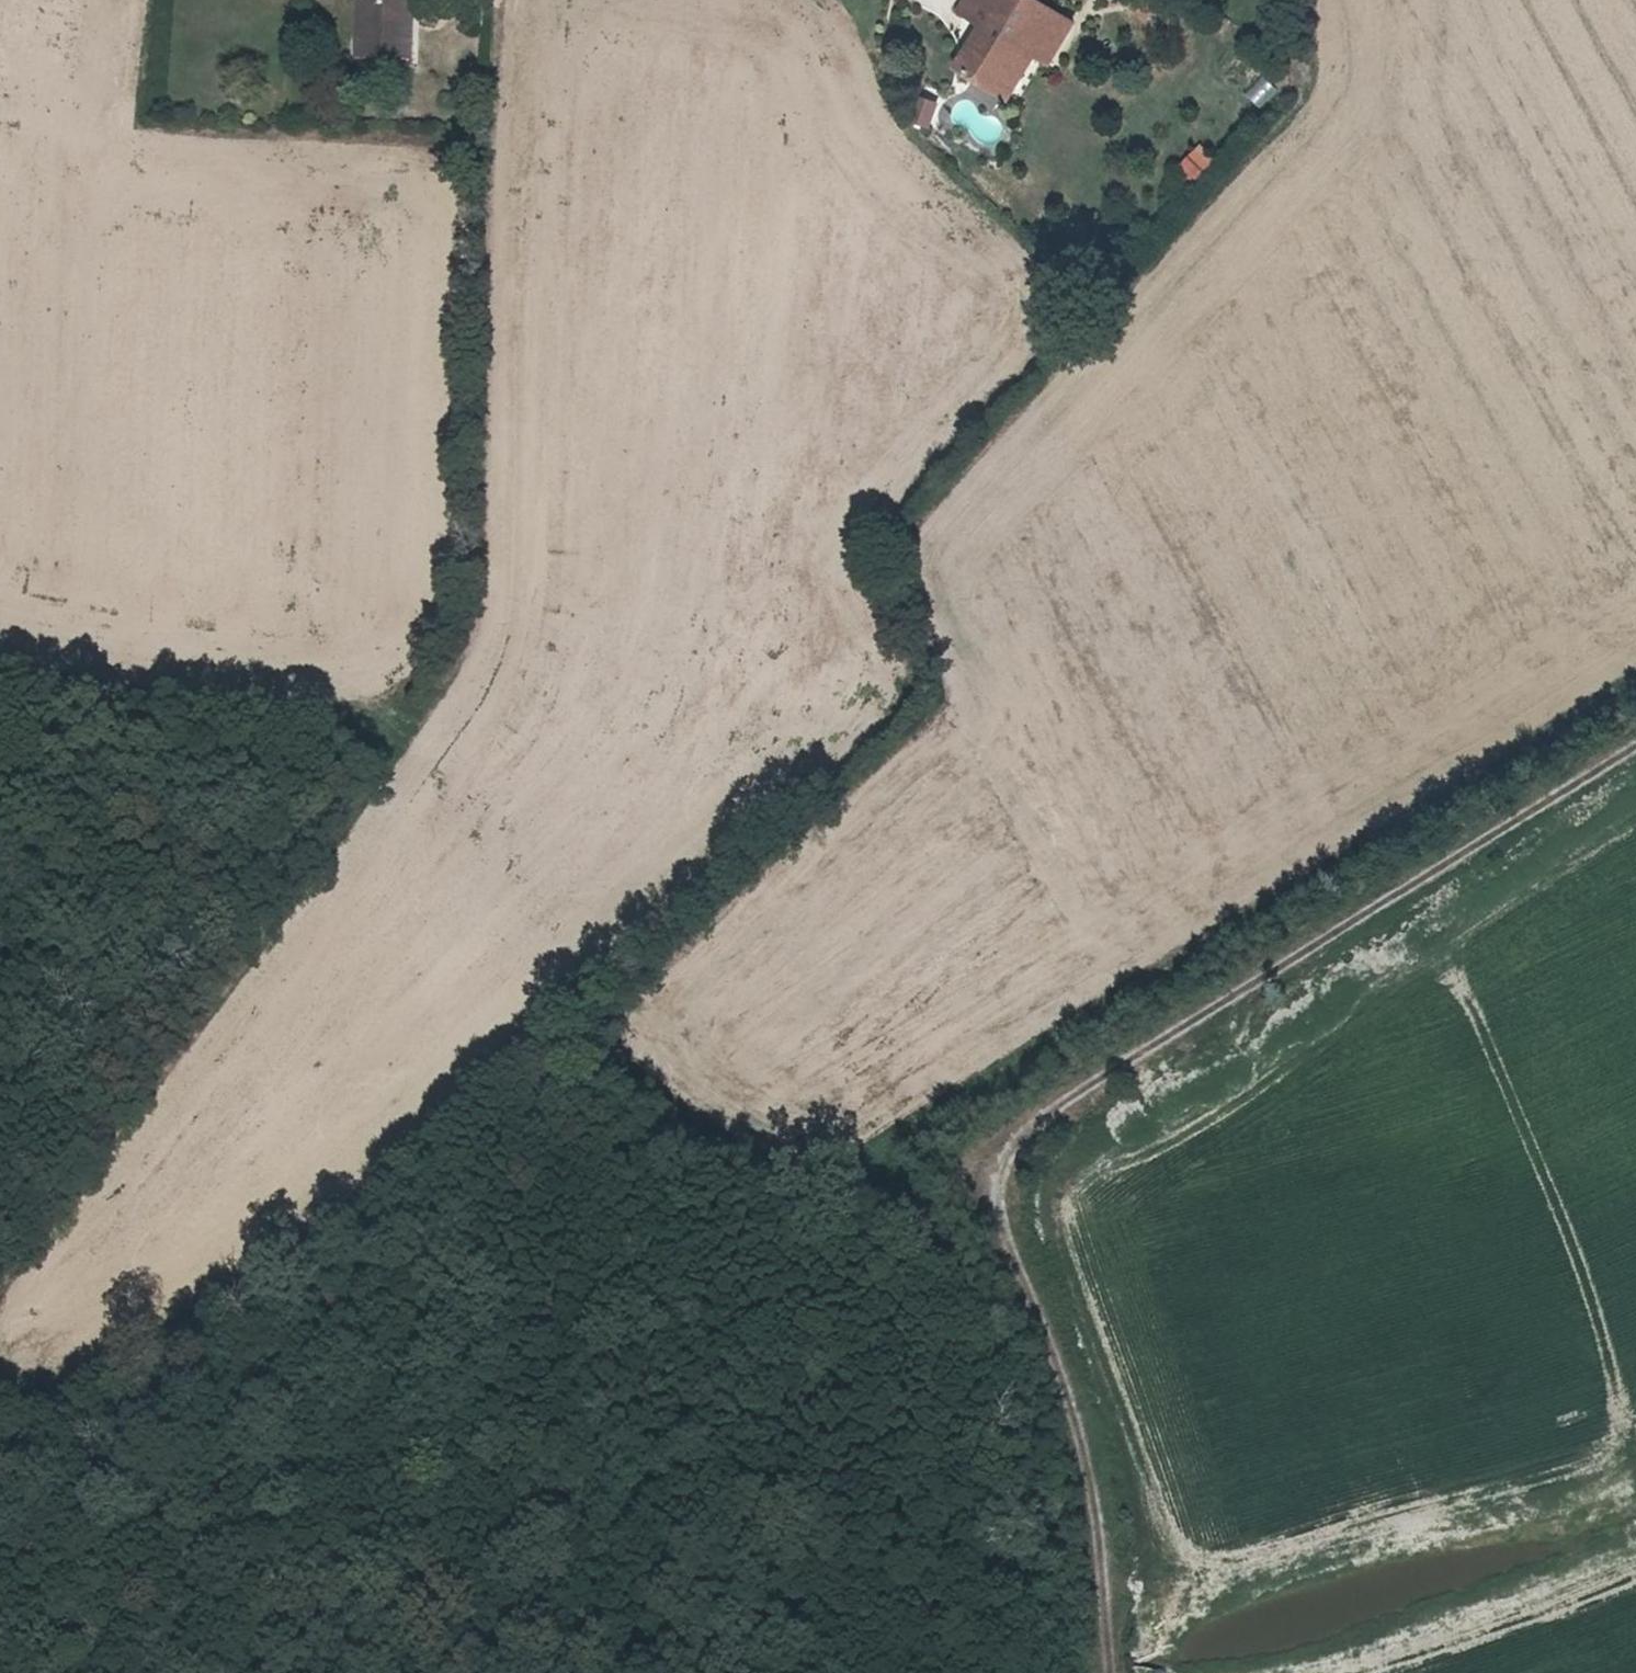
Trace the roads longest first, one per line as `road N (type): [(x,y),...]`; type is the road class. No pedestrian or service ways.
road 1 (track): [(1635,738),(1014,1116),(999,1166),(1001,1214),(1089,1459),(1113,1672)]

